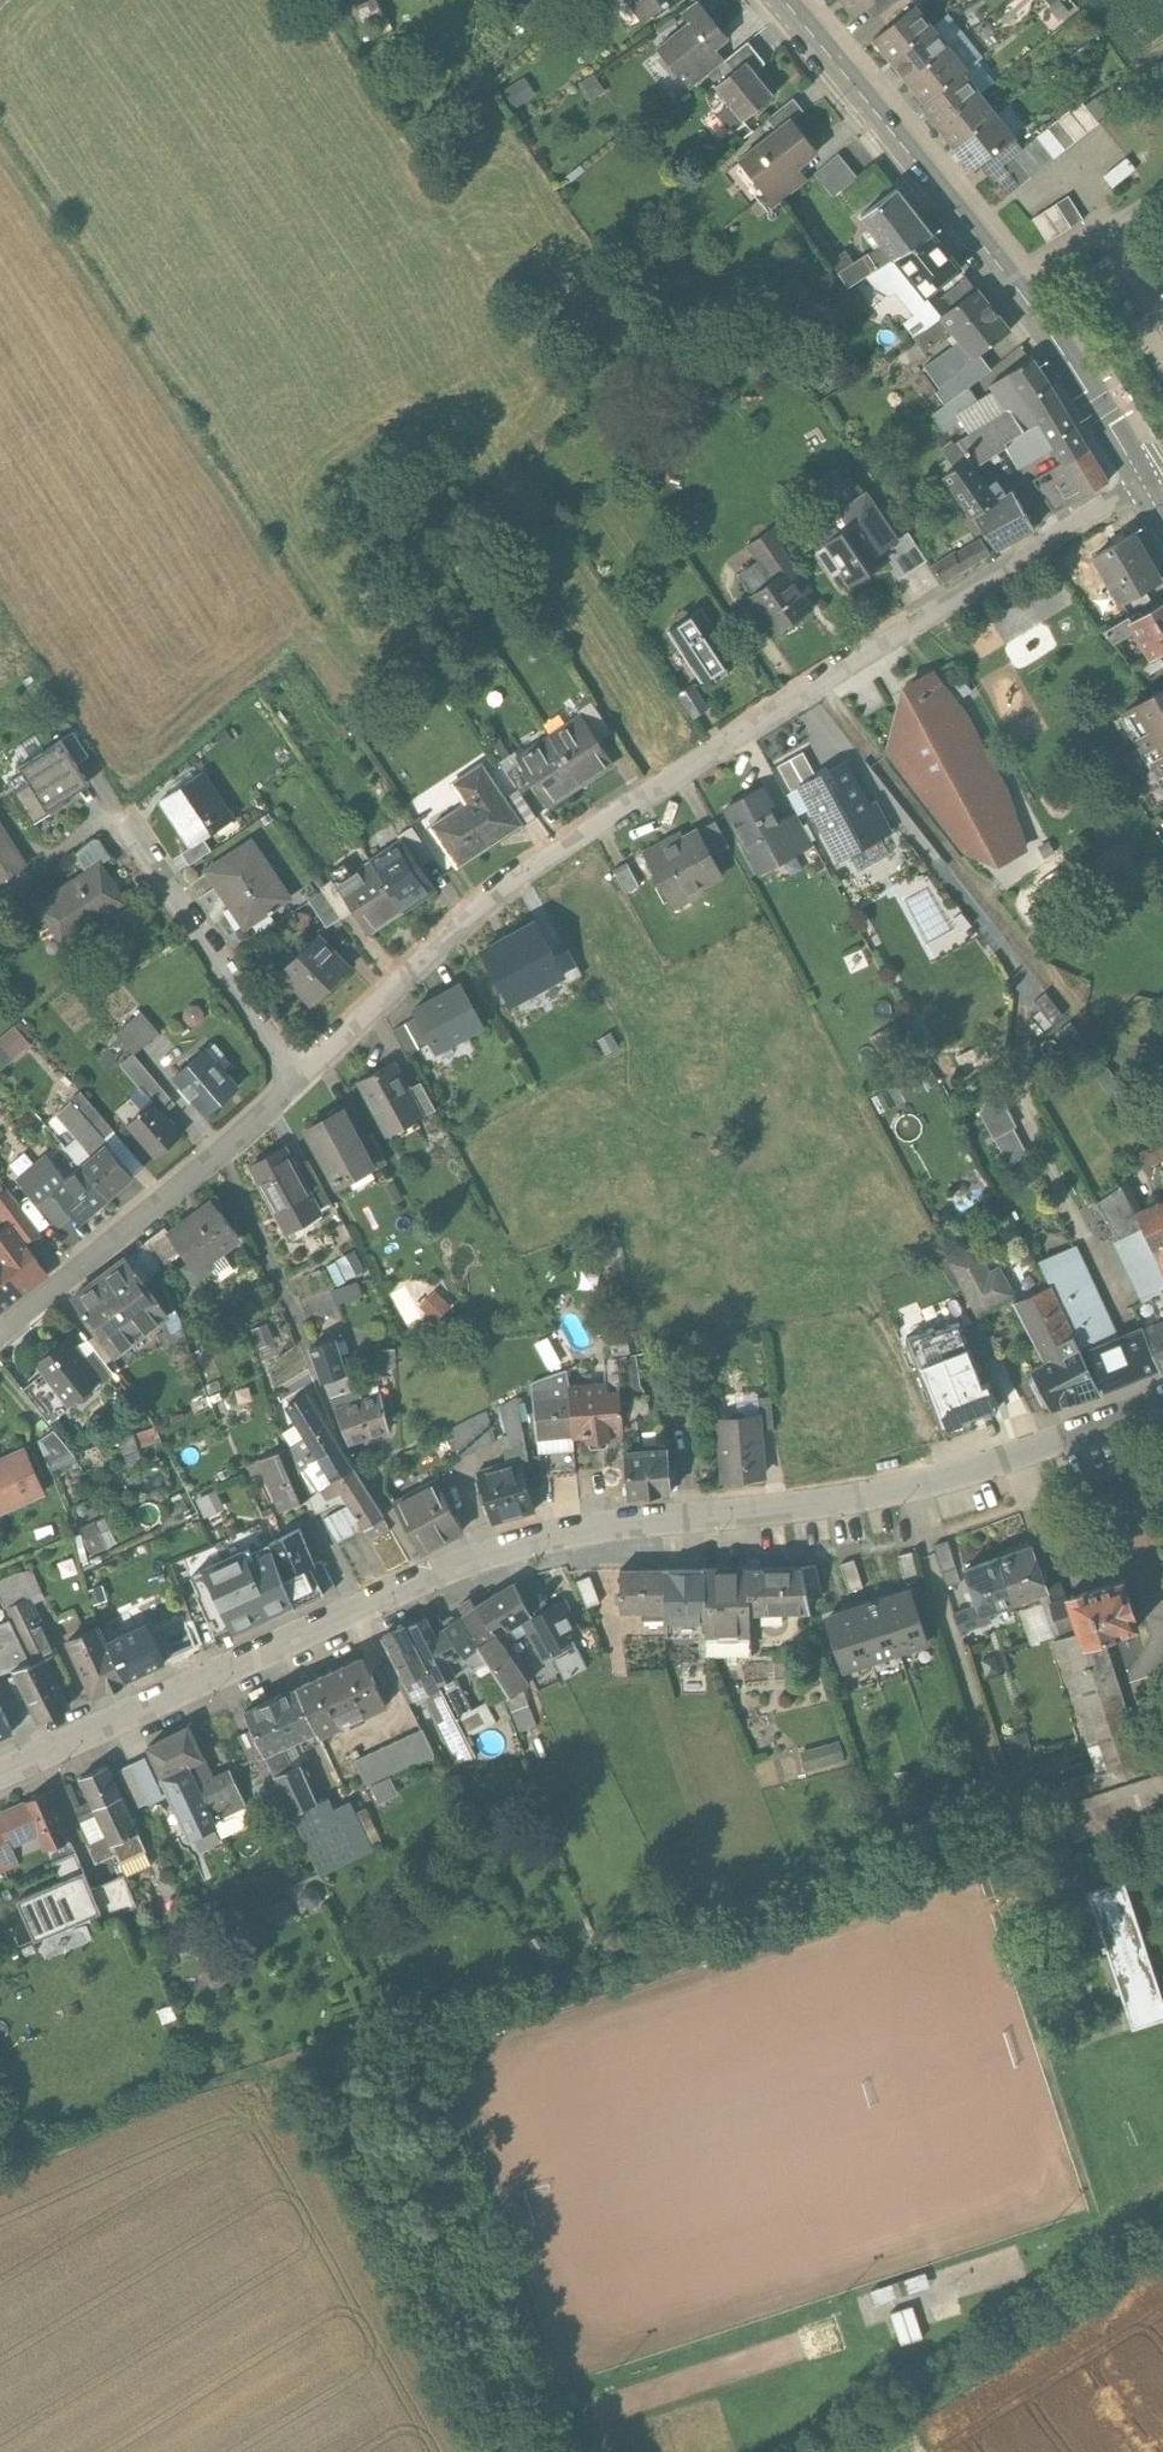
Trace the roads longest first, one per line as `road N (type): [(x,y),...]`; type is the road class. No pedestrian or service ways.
road 1 (residential): [(1162,1405),(955,1486),(542,1545),(0,1779)]
road 2 (residential): [(1142,484),(491,901),(302,1079)]
road 3 (residential): [(302,1079),(0,1325)]
road 4 (secondary): [(783,0),(1017,287)]
road 5 (residential): [(302,1079),(125,857)]
road 6 (secondary): [(1017,287),(1142,484)]
road 7 (residential): [(1162,196),(1017,287)]

